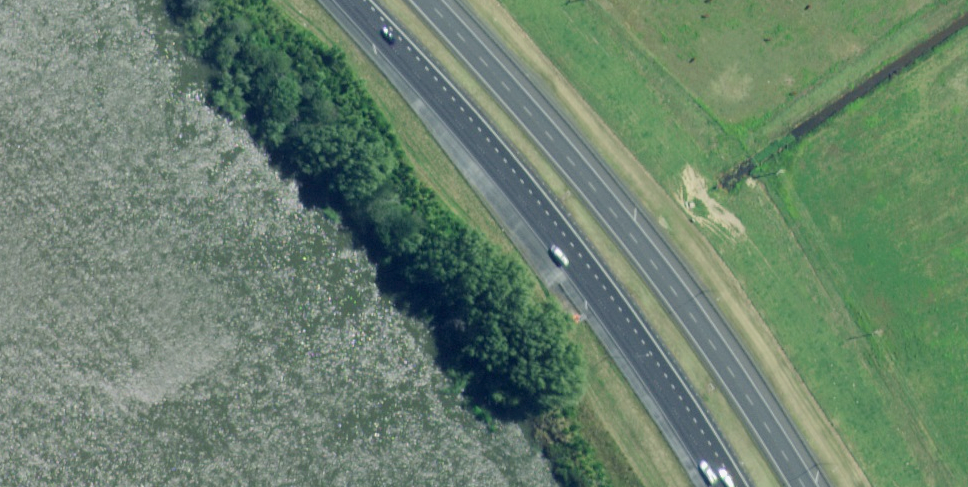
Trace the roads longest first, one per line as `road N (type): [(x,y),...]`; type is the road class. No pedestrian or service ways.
road 1 (trunk): [(721,486),(673,405),(534,214),(346,0)]
road 2 (trunk): [(428,0),(634,232),(801,486)]

